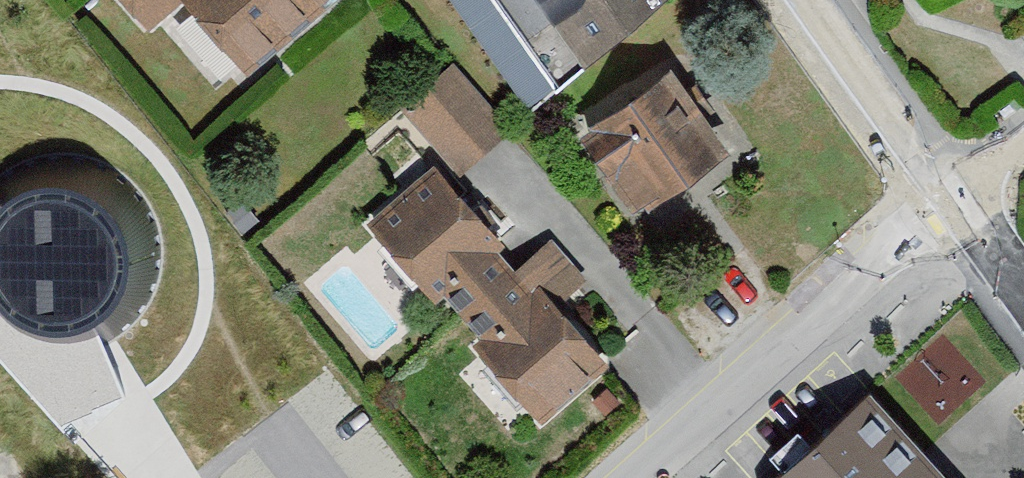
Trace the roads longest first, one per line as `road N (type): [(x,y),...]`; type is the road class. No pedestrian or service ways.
road 1 (residential): [(636,477),(951,196)]
road 2 (residential): [(951,196),(813,0)]

